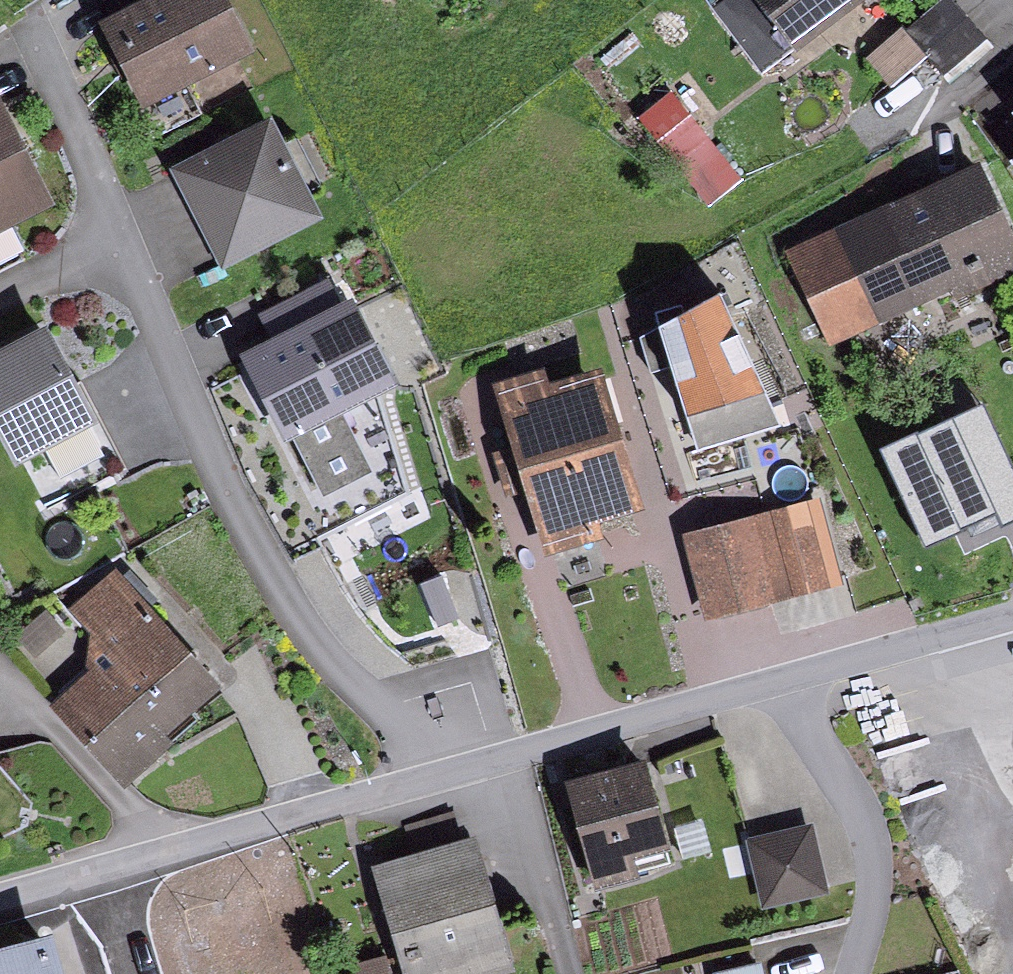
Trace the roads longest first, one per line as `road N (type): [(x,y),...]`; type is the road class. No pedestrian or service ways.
road 1 (residential): [(422,782),(394,727),(332,664),(232,515),(117,243)]
road 2 (residential): [(64,877),(422,782)]
road 3 (residential): [(422,782),(775,683)]
road 4 (residential): [(775,683),(861,806),(873,852),(871,916),(853,973)]
road 5 (residential): [(775,683),(1012,622)]
road 6 (residential): [(117,243),(31,39)]
road 7 (residential): [(117,243),(0,299)]

